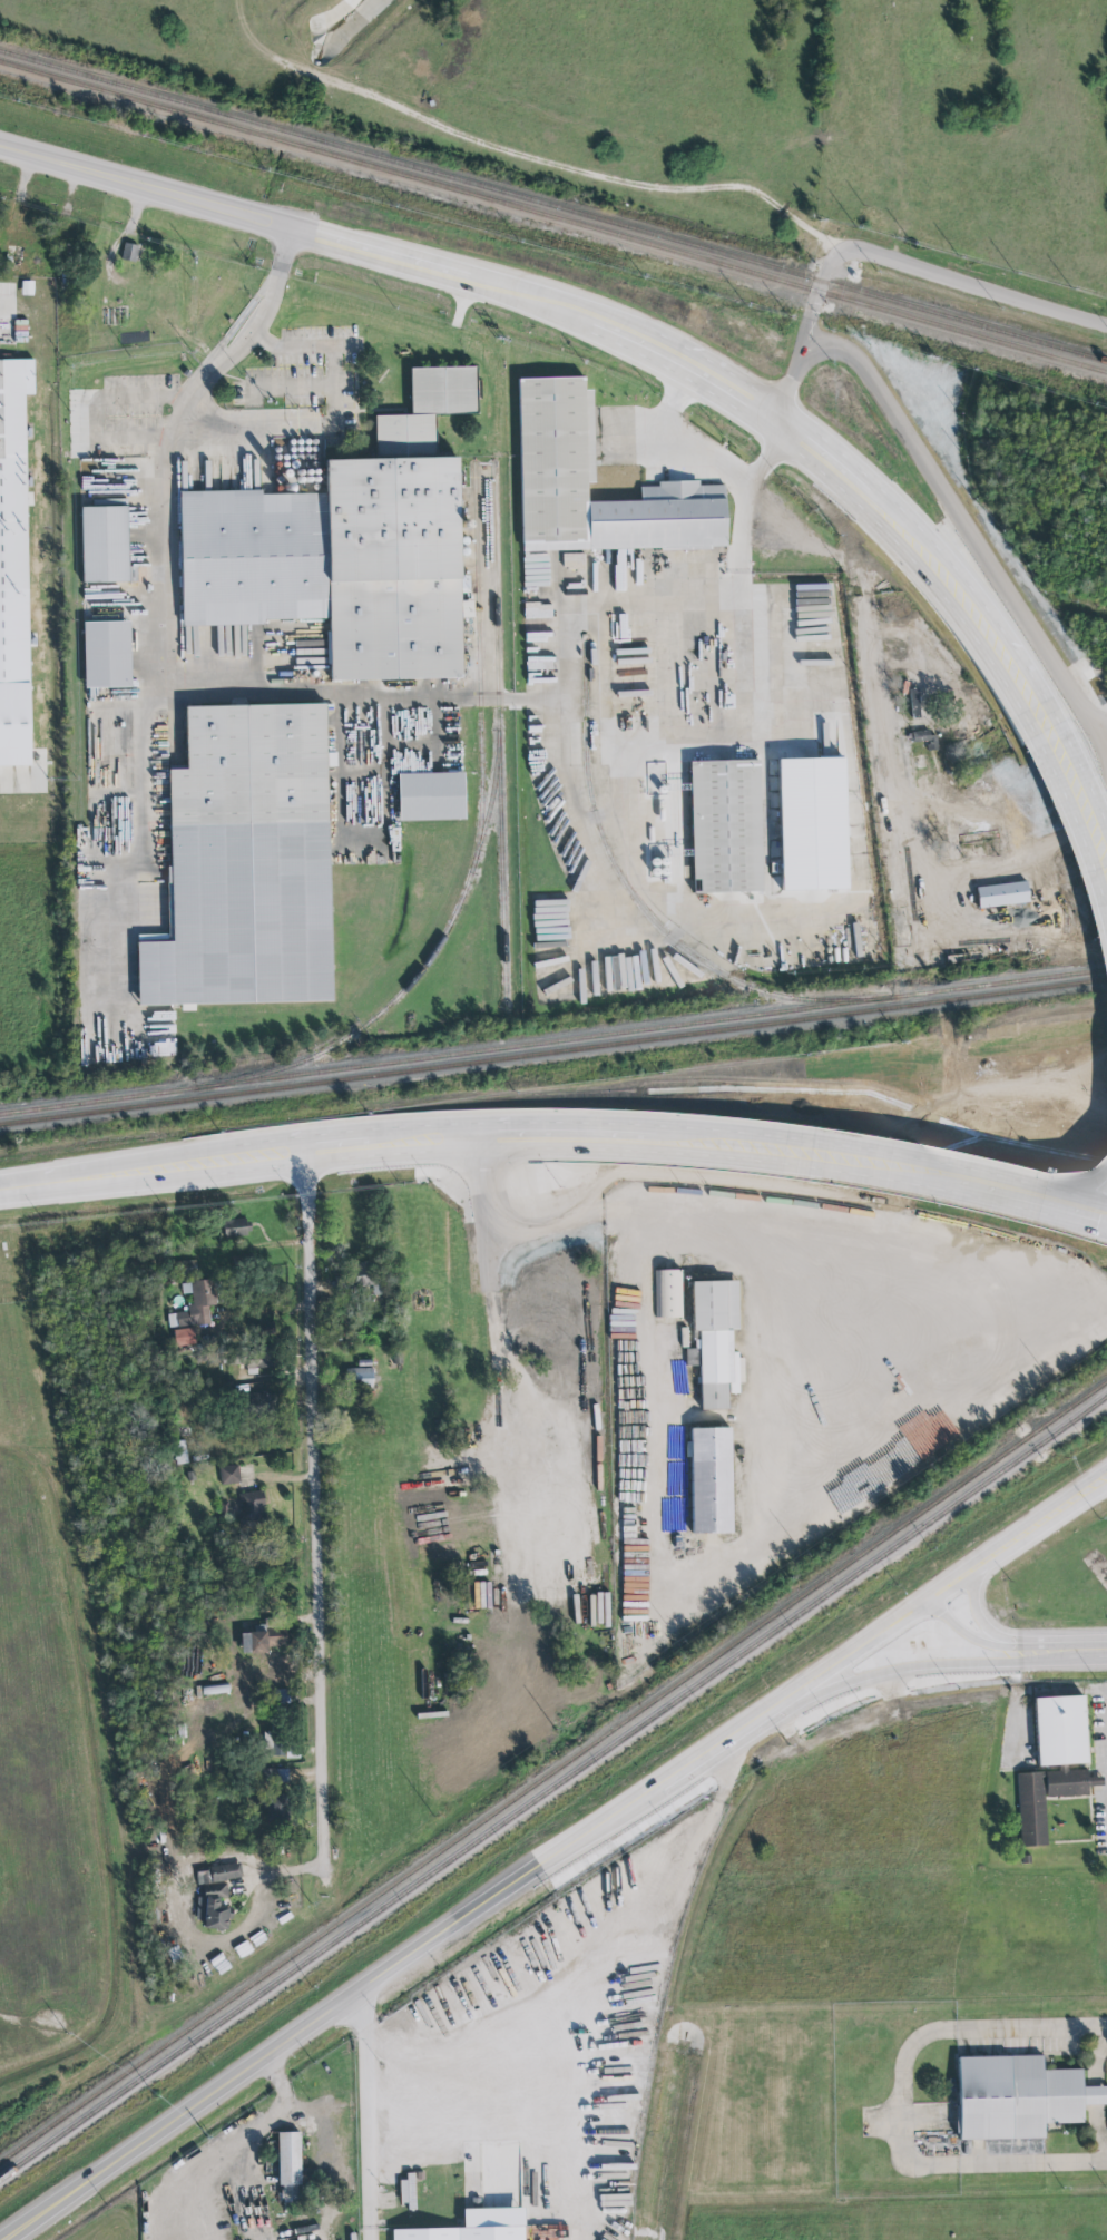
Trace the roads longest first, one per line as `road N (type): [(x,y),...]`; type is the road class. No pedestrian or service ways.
road 1 (primary): [(851,488),(705,385),(560,313),(0,150)]
road 2 (residential): [(301,1152),(320,1876)]
road 3 (secondary): [(522,1874),(685,1779),(1106,1484)]
road 4 (secondary): [(1088,1477),(522,1874)]
road 5 (primary): [(472,1139),(735,1145),(1106,1218)]
road 6 (secondary): [(7,2239),(522,1874)]
road 7 (primary): [(1106,885),(1084,795),(1030,694),(946,579),(851,488)]
road 8 (primary): [(0,1191),(301,1152),(472,1139)]
road 9 (tertiary): [(777,431),(817,291),(845,252),(1106,325)]
road 10 (secondary): [(776,1718),(876,1679),(1037,1651)]
road 11 (residential): [(371,2239),(363,1989)]
road 12 (secondary): [(1037,1651),(874,1623)]

